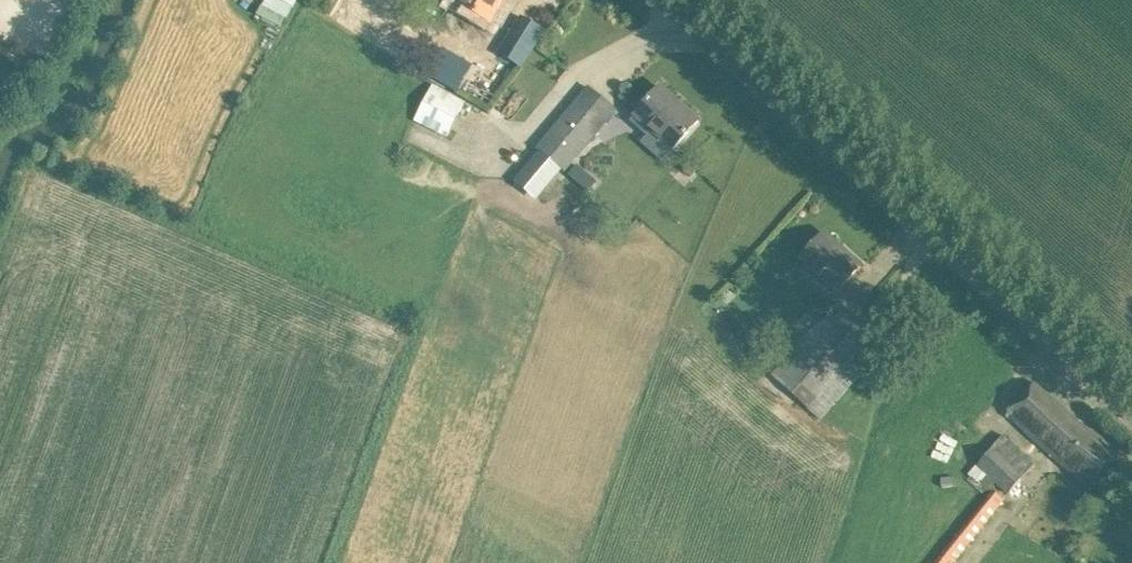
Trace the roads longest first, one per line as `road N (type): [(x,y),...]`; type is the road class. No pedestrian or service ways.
road 1 (unclassified): [(1131,414),(809,137),(663,0)]

